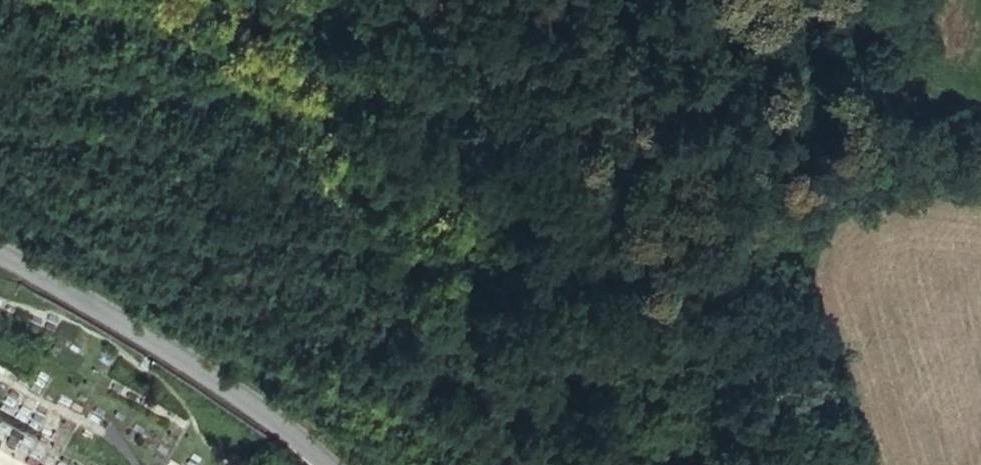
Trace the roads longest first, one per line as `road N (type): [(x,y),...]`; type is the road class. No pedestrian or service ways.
road 1 (unclassified): [(326,464),(211,380),(0,256)]

